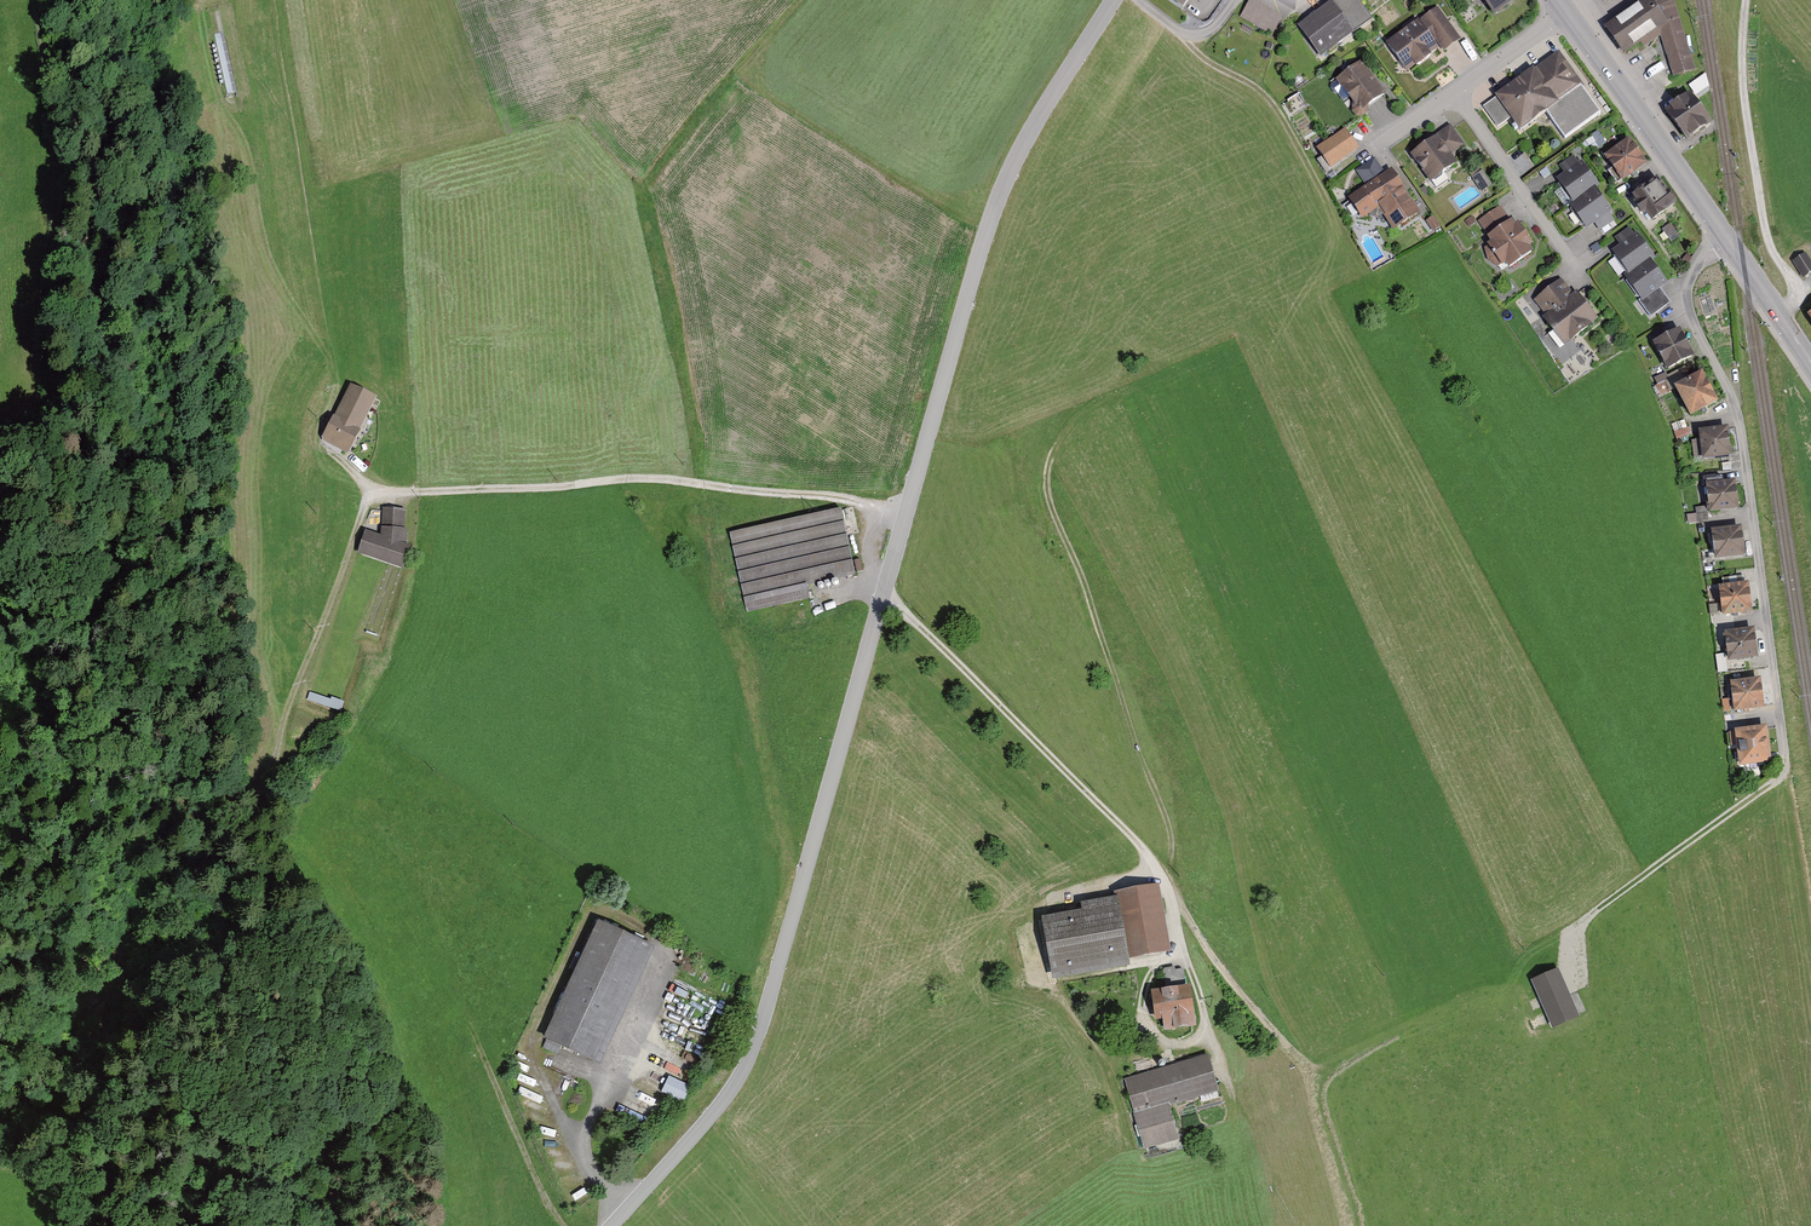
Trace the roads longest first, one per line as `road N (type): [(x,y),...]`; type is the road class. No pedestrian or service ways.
road 1 (track): [(1157,866),(1215,963),(1310,1068),(1728,814),(1786,773),(1785,750)]
road 2 (tertiary): [(613,1225),(716,1114),(750,1064),(886,591)]
road 3 (residential): [(909,506),(632,480),(371,491),(329,458)]
road 4 (residential): [(886,591),(1157,866),(1210,1034)]
road 5 (tertiary): [(909,506),(993,214),(1018,153),(1114,0)]
road 6 (unclassified): [(1726,241),(1695,266),(1687,300),(1739,413),(1785,750)]
road 7 (track): [(1157,866),(1171,852),(1046,493),(1062,433),(1099,402)]
road 8 (track): [(42,384),(70,205),(50,0)]
road 9 (track): [(1157,866),(1055,897),(1021,917),(1030,975),(1059,989),(1112,1066),(1121,1113)]
road 10 (track): [(371,491),(271,752),(243,799)]
road 11 (track): [(1779,316),(1797,292),(1764,218),(1743,73),(1748,0)]
road 12 (track): [(1185,34),(1265,98),(1362,279)]
road 13 (secondary): [(1571,18),(1726,241)]
road 14 (residential): [(1580,279),(1457,92)]
road 15 (track): [(565,1225),(470,1037)]
road 16 (secondary): [(1726,241),(1810,364)]
road 17 (residential): [(1457,92),(1571,18)]

